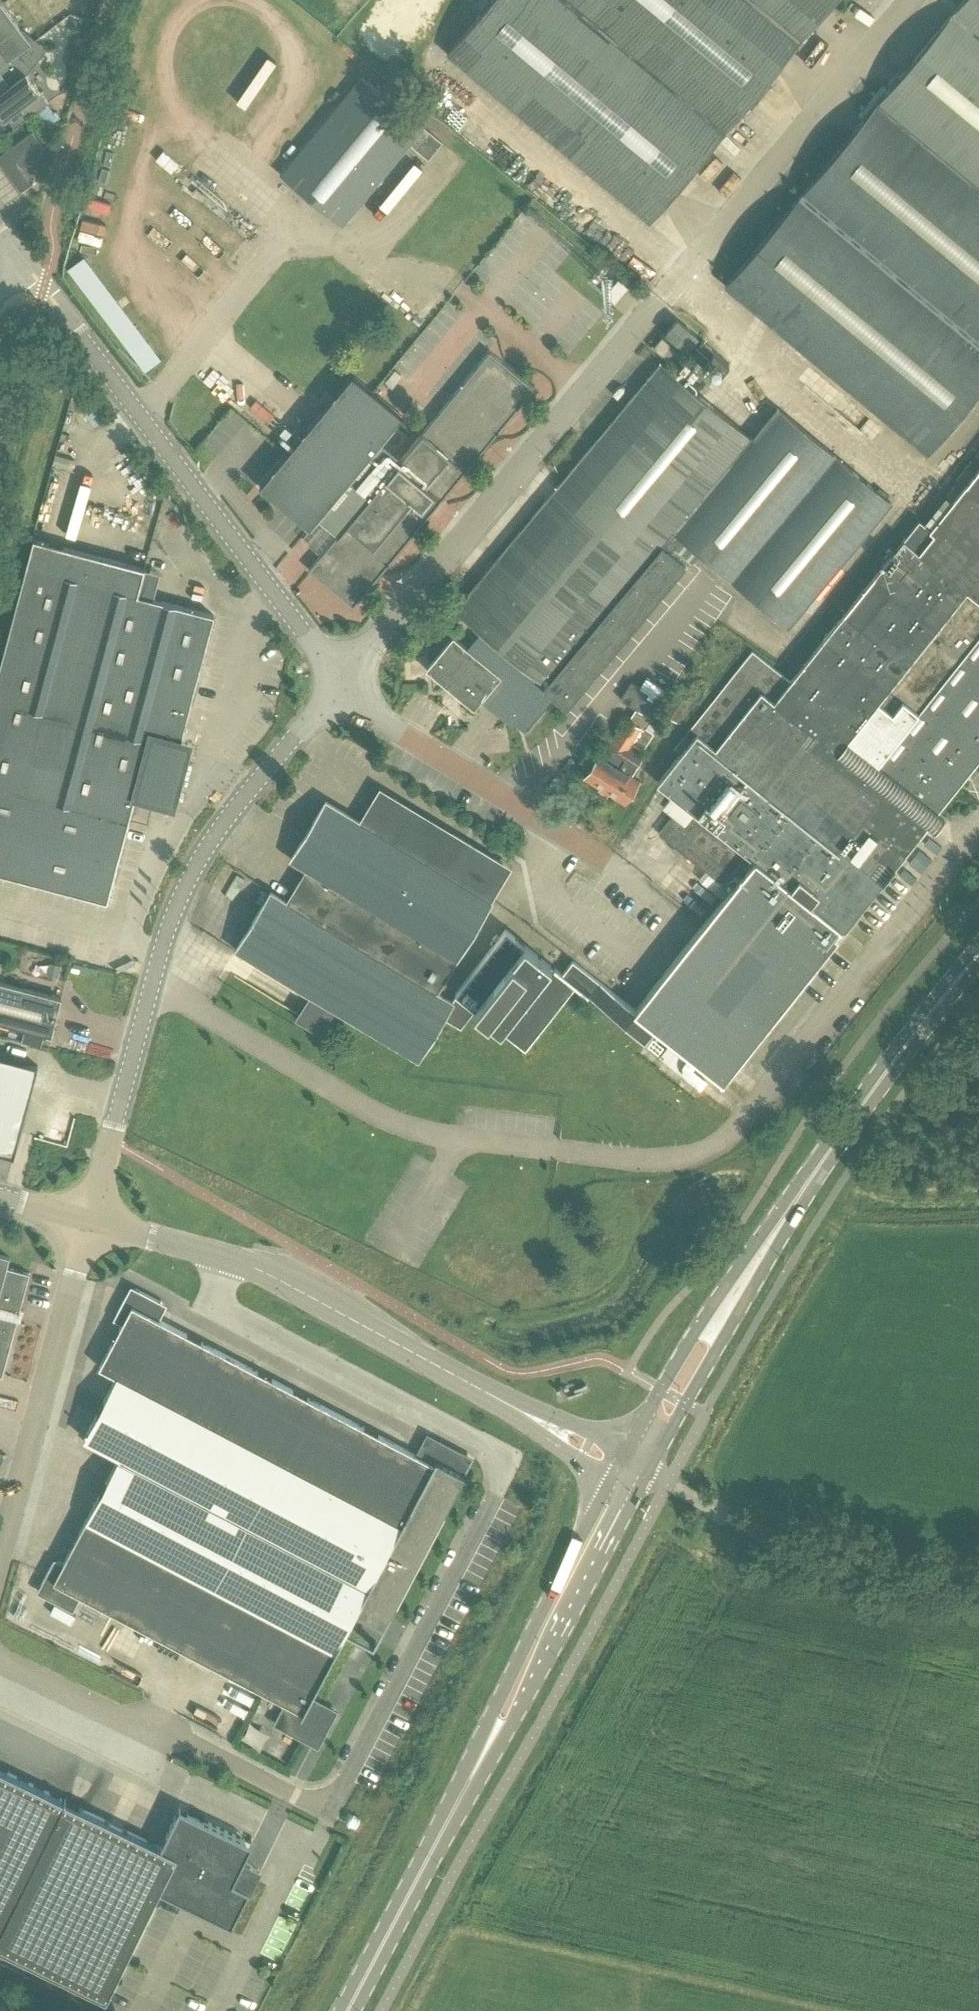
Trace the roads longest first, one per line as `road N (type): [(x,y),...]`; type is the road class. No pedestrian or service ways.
road 1 (residential): [(337,683),(910,0)]
road 2 (secondary): [(633,1470),(808,1183),(978,955)]
road 3 (secondary): [(346,2010),(633,1470)]
road 4 (residential): [(90,1221),(191,865),(337,683)]
road 5 (residential): [(90,1221),(251,1267),(633,1470)]
road 6 (residential): [(337,683),(8,244)]
road 7 (residential): [(335,1813),(0,1659)]
road 8 (residential): [(0,1540),(90,1221)]
road 9 (residential): [(608,862),(337,683)]

